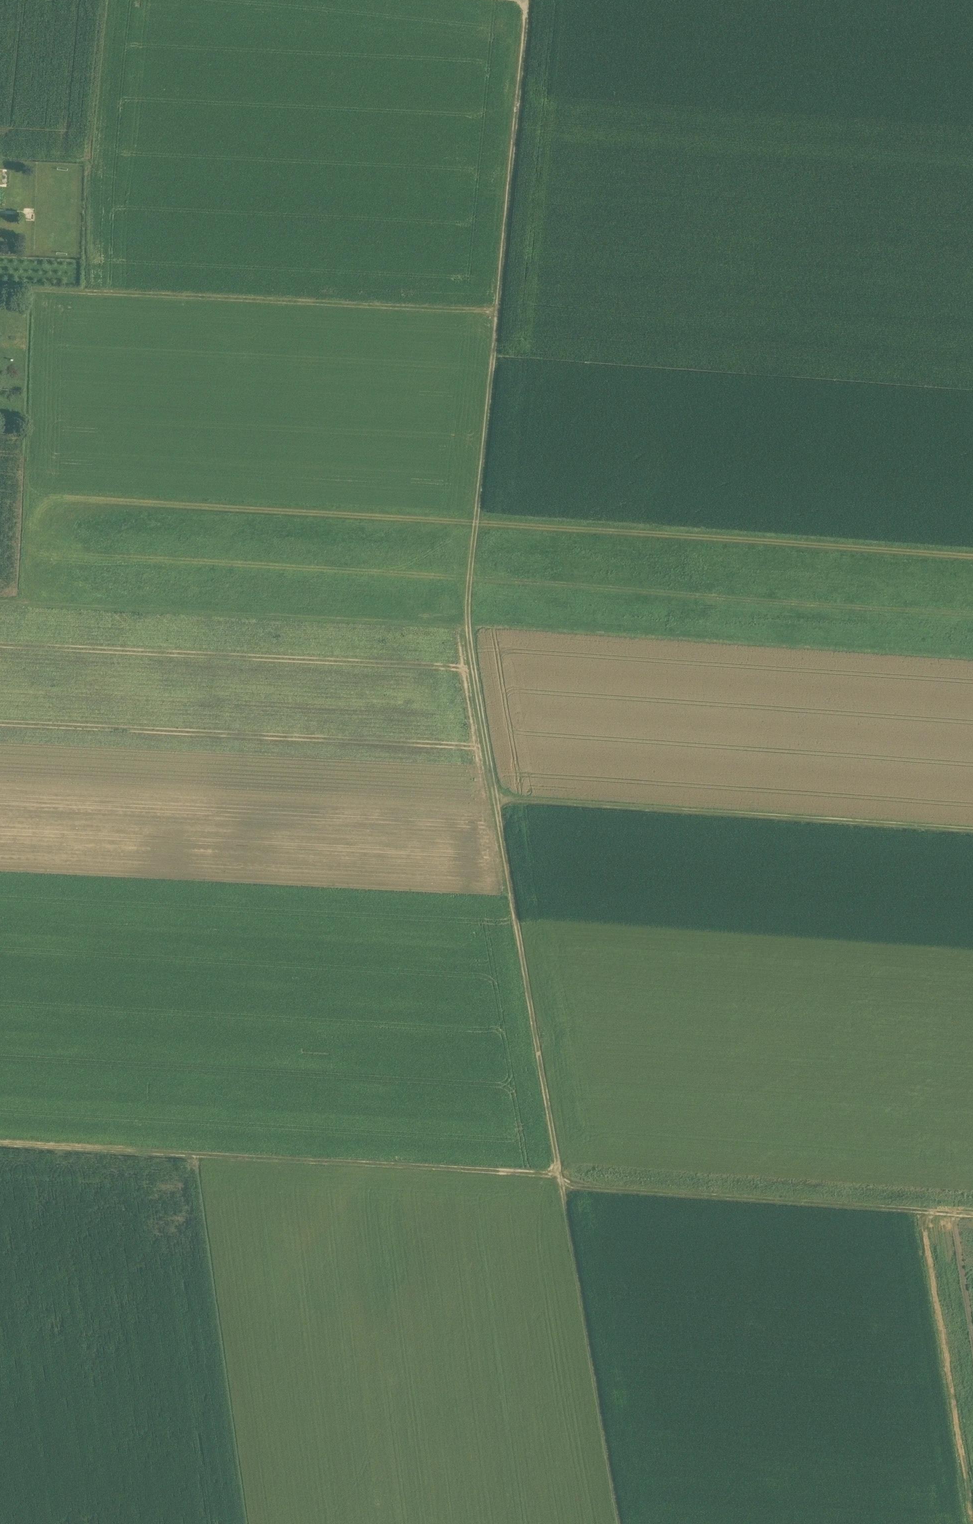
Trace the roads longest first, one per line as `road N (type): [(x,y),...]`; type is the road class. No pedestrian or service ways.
road 1 (track): [(497,799),(469,605),(526,0)]
road 2 (track): [(619,1523),(497,799)]
road 3 (track): [(0,1143),(561,1174)]
road 4 (track): [(498,313),(0,288)]
road 5 (track): [(972,828),(497,799)]
road 6 (track): [(468,625),(0,599)]
road 7 (track): [(563,1185),(972,1214)]
road 8 (track): [(919,1210),(971,1523)]

